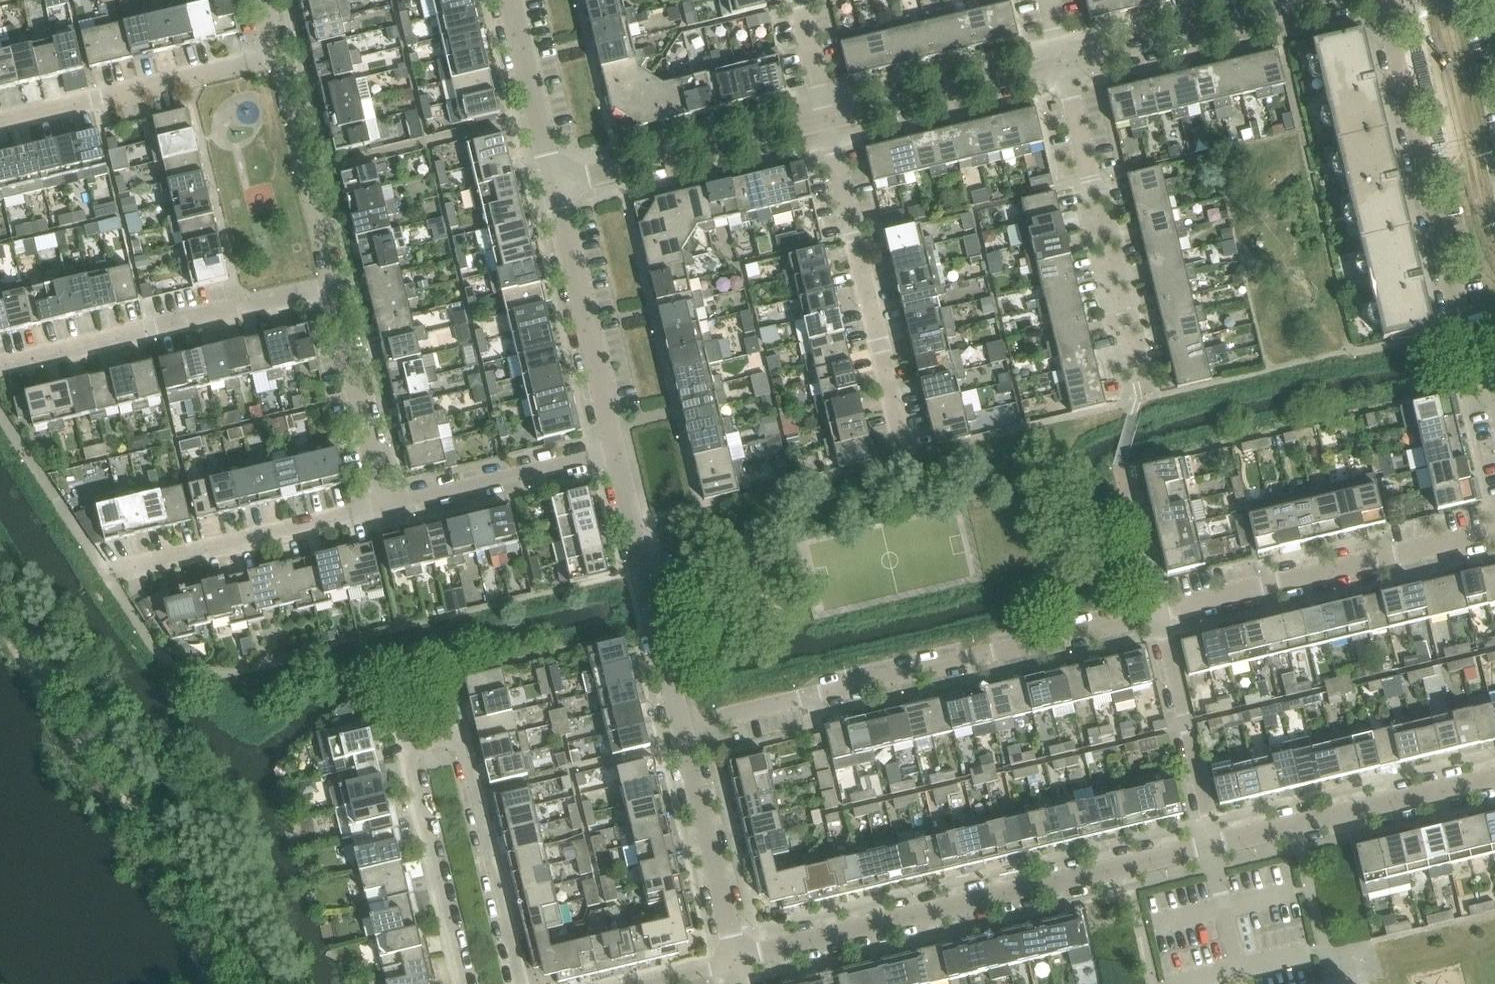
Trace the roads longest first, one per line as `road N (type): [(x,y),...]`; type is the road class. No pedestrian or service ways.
road 1 (tertiary): [(735,959),(1209,849)]
road 2 (residential): [(683,733),(1154,617)]
road 3 (residential): [(1494,398),(1486,358),(1464,329),(1384,0)]
road 4 (residential): [(1154,617),(1494,533)]
road 5 (residential): [(463,983),(409,748),(458,737),(471,792)]
road 6 (residential): [(1139,402),(1062,63)]
road 7 (residential): [(906,457),(826,120)]
road 8 (residential): [(0,372),(335,293)]
road 9 (tertiary): [(1209,849),(1494,781)]
road 10 (tertiary): [(683,733),(617,453)]
road 11 (residential): [(0,124),(277,61)]
road 12 (residential): [(552,186),(826,120)]
road 13 (residential): [(1062,63),(1334,0)]
road 14 (tertiary): [(617,453),(552,186)]
road 15 (residential): [(125,572),(385,510)]
road 16 (residential): [(826,120),(1062,63)]
road 17 (residential): [(335,293),(277,61)]
road 18 (residential): [(385,510),(617,453)]
road 19 (residential): [(1209,849),(1154,617)]
road 20 (tertiary): [(735,959),(683,733)]
road 21 (residential): [(385,510),(335,293)]
road 22 (residential): [(471,792),(516,983)]
road 23 (tertiary): [(552,186),(508,0)]
road 24 (residential): [(1154,617),(1120,474)]
road 25 (residential): [(826,120),(797,0)]

